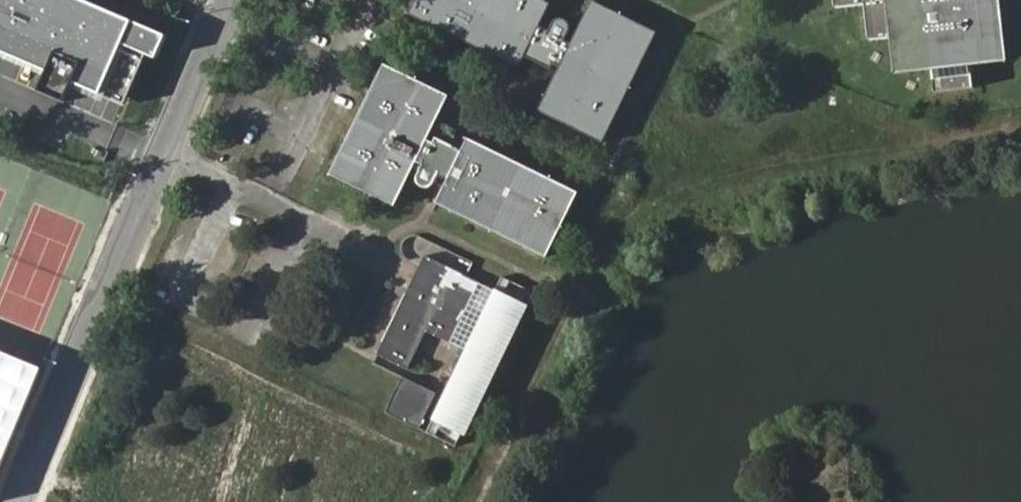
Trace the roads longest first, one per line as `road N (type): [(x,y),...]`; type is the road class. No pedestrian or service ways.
road 1 (unclassified): [(20,501),(227,0)]

